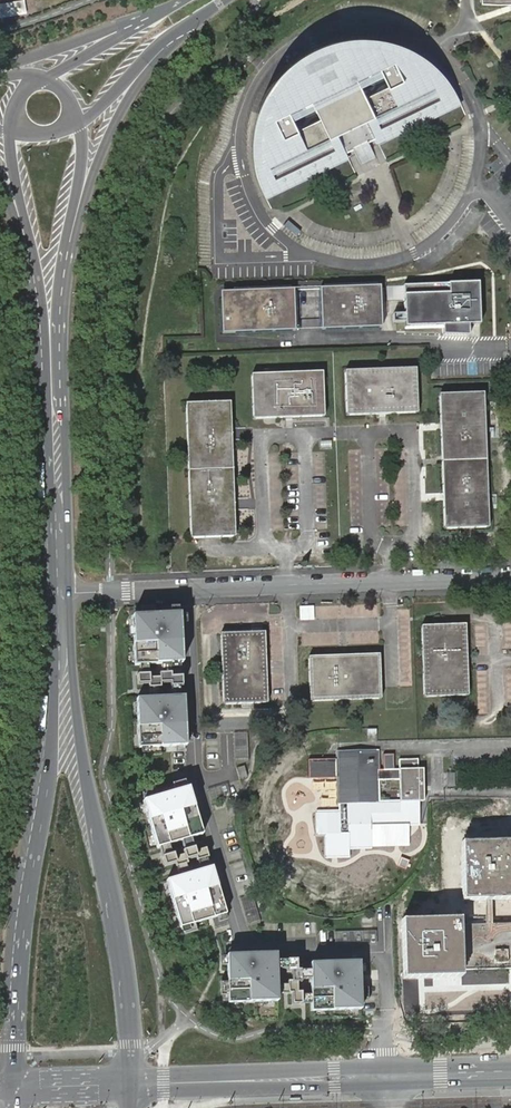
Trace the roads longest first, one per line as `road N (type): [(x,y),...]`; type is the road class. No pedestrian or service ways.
road 1 (secondary): [(45,134),(58,593)]
road 2 (residential): [(510,572),(58,593)]
road 3 (secondary): [(132,1085),(118,927),(59,654)]
road 4 (secondary): [(59,654),(49,774),(21,932),(13,1088)]
road 5 (tertiary): [(386,1077),(132,1085)]
road 6 (tertiary): [(215,0),(67,98)]
road 7 (tertiary): [(510,1074),(386,1077)]

